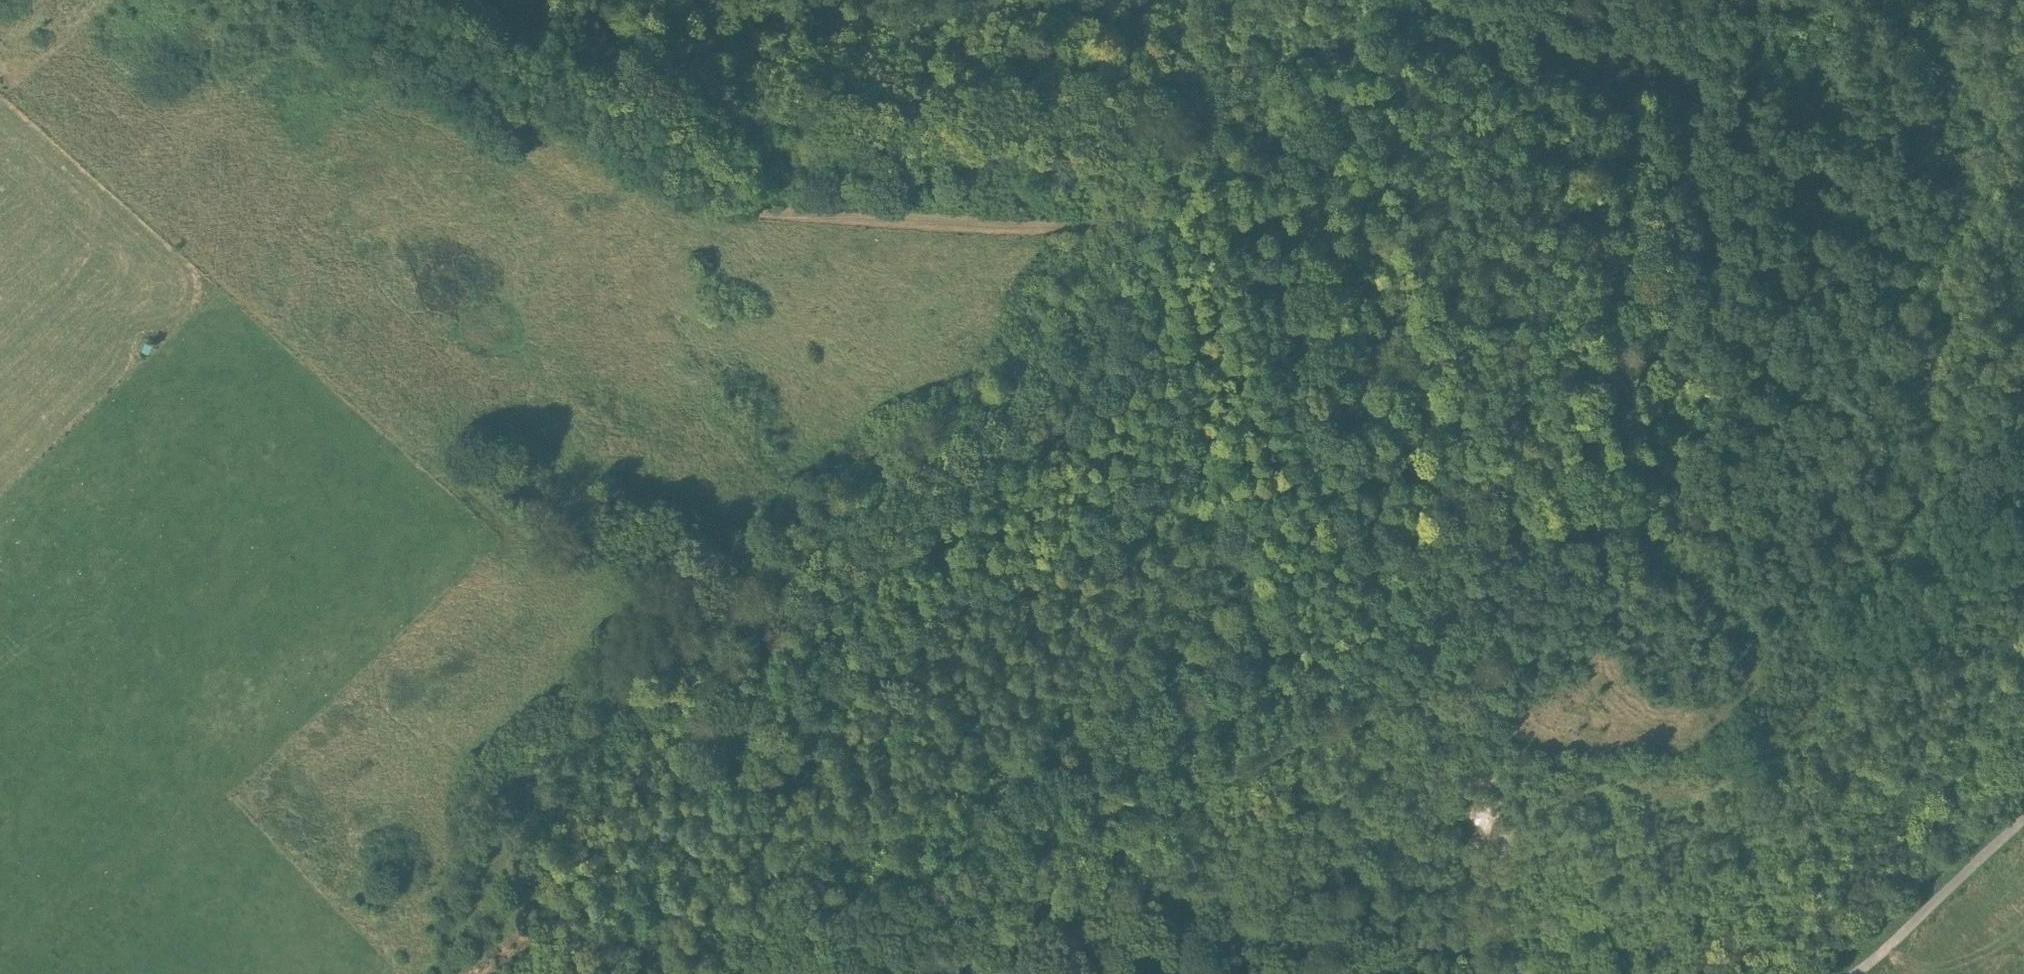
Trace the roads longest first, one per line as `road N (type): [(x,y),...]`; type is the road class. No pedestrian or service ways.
road 1 (track): [(1859,973),(2023,823)]
road 2 (track): [(1365,973),(1426,951),(1509,973)]

